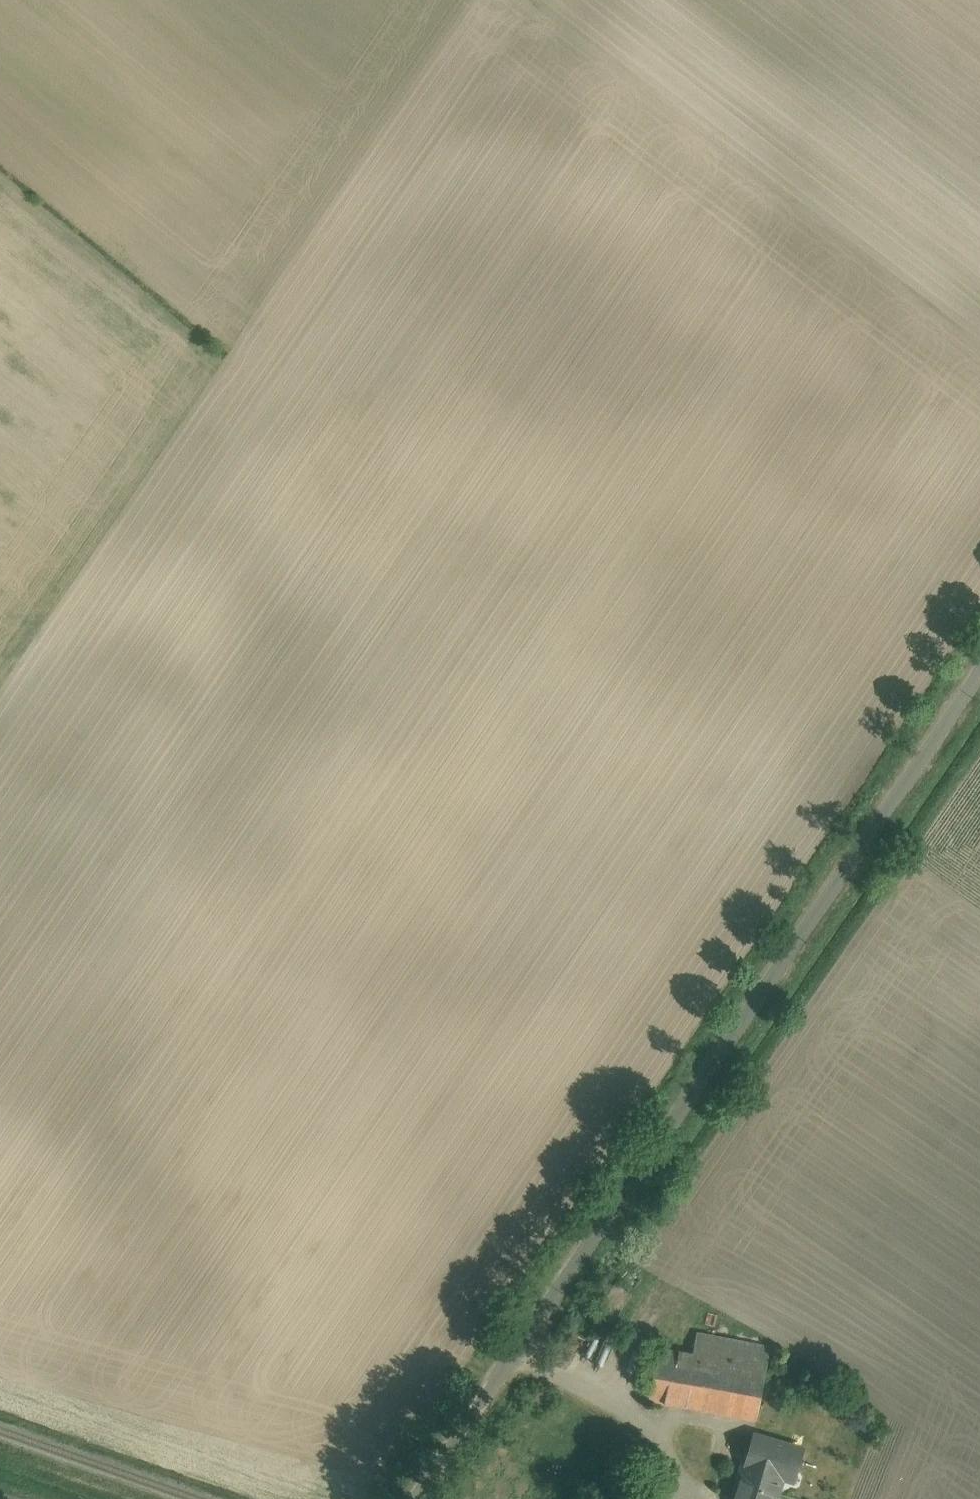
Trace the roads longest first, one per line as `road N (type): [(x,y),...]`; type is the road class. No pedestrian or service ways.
road 1 (unclassified): [(416,1498),(979,677)]

